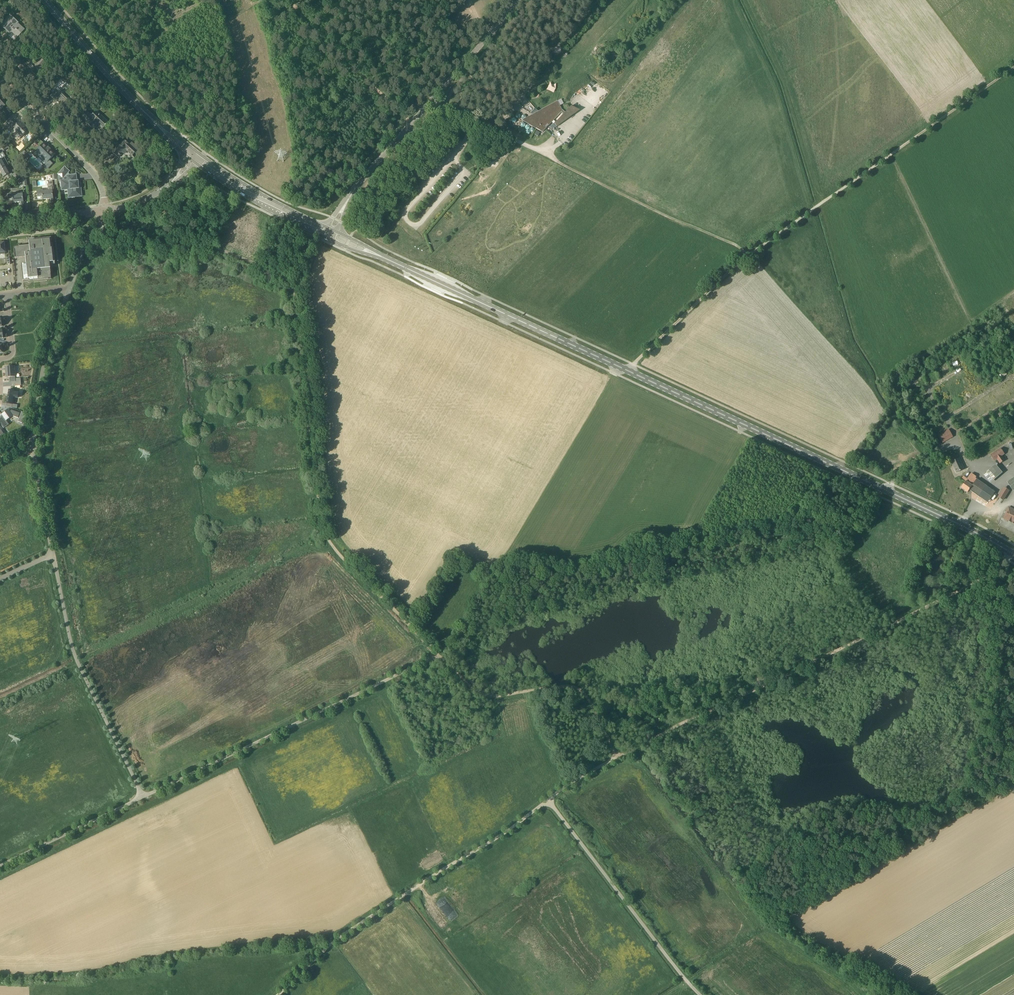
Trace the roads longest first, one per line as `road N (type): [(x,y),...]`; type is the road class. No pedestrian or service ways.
road 1 (secondary): [(1013,554),(401,266)]
road 2 (unclassified): [(145,798),(77,662),(36,470),(44,371),(70,290)]
road 3 (track): [(617,757),(962,589),(1013,555)]
road 4 (track): [(617,757),(576,687),(496,696),(473,691),(332,547)]
road 5 (unclassified): [(278,994),(333,942),(547,800)]
road 6 (unclassified): [(145,798),(438,655)]
road 7 (track): [(1013,67),(749,254)]
road 8 (track): [(332,547),(313,547),(77,662)]
road 9 (track): [(332,547),(323,531),(293,285),(283,277)]
road 10 (unclassified): [(699,994),(547,800)]
road 11 (track): [(890,155),(970,321),(1013,291)]
road 12 (track): [(749,254),(558,162)]
road 13 (track): [(283,277),(218,249),(84,247)]
road 14 (unclassified): [(105,210),(88,167),(0,79)]
road 15 (track): [(749,254),(631,373)]
road 16 (unclassified): [(521,0),(411,123)]
road 17 (unclassified): [(0,867),(145,798)]
road 18 (track): [(295,10),(404,116)]
road 19 (secondary): [(195,164),(325,237)]
road 20 (secondary): [(144,111),(45,0)]
road 21 (secondary): [(328,228),(201,157)]
road 22 (track): [(426,187),(408,209),(417,227),(467,172),(452,160)]
road 23 (track): [(322,214),(404,116)]

